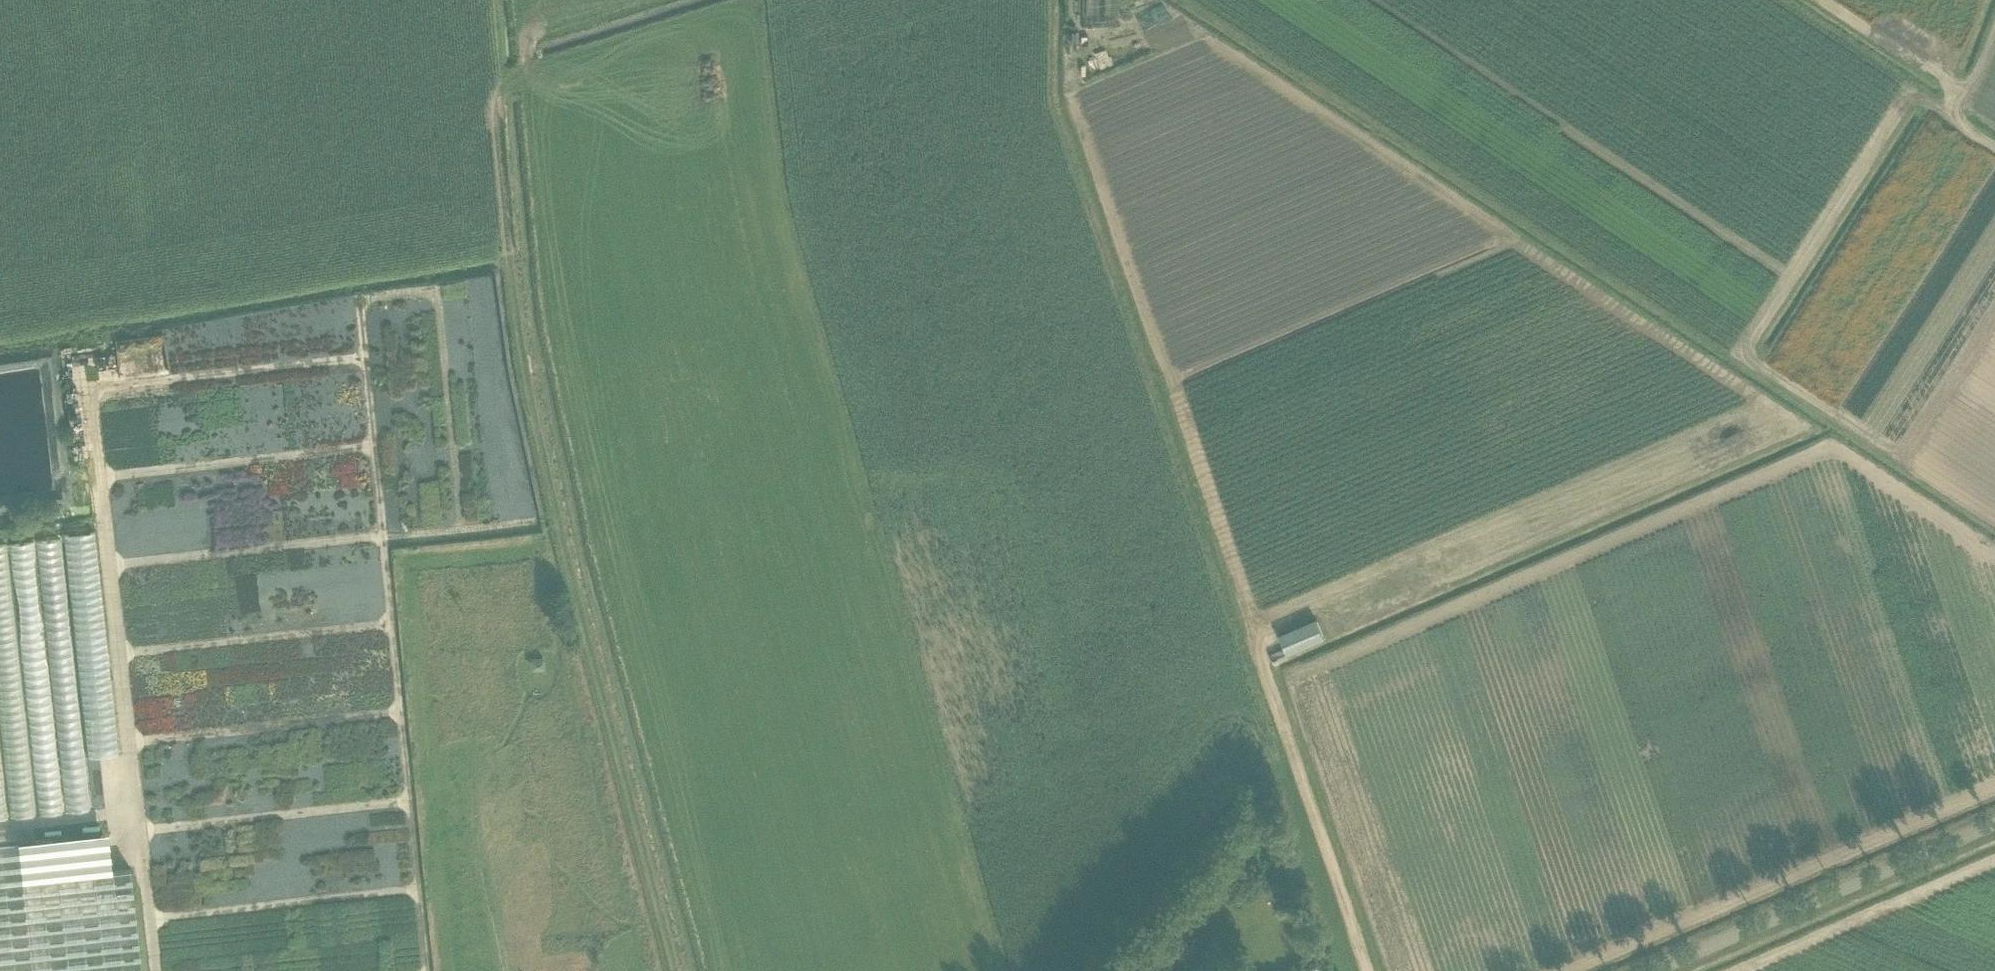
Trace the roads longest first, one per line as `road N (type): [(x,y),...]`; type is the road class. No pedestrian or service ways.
road 1 (unclassified): [(1637,970),(1994,818)]

